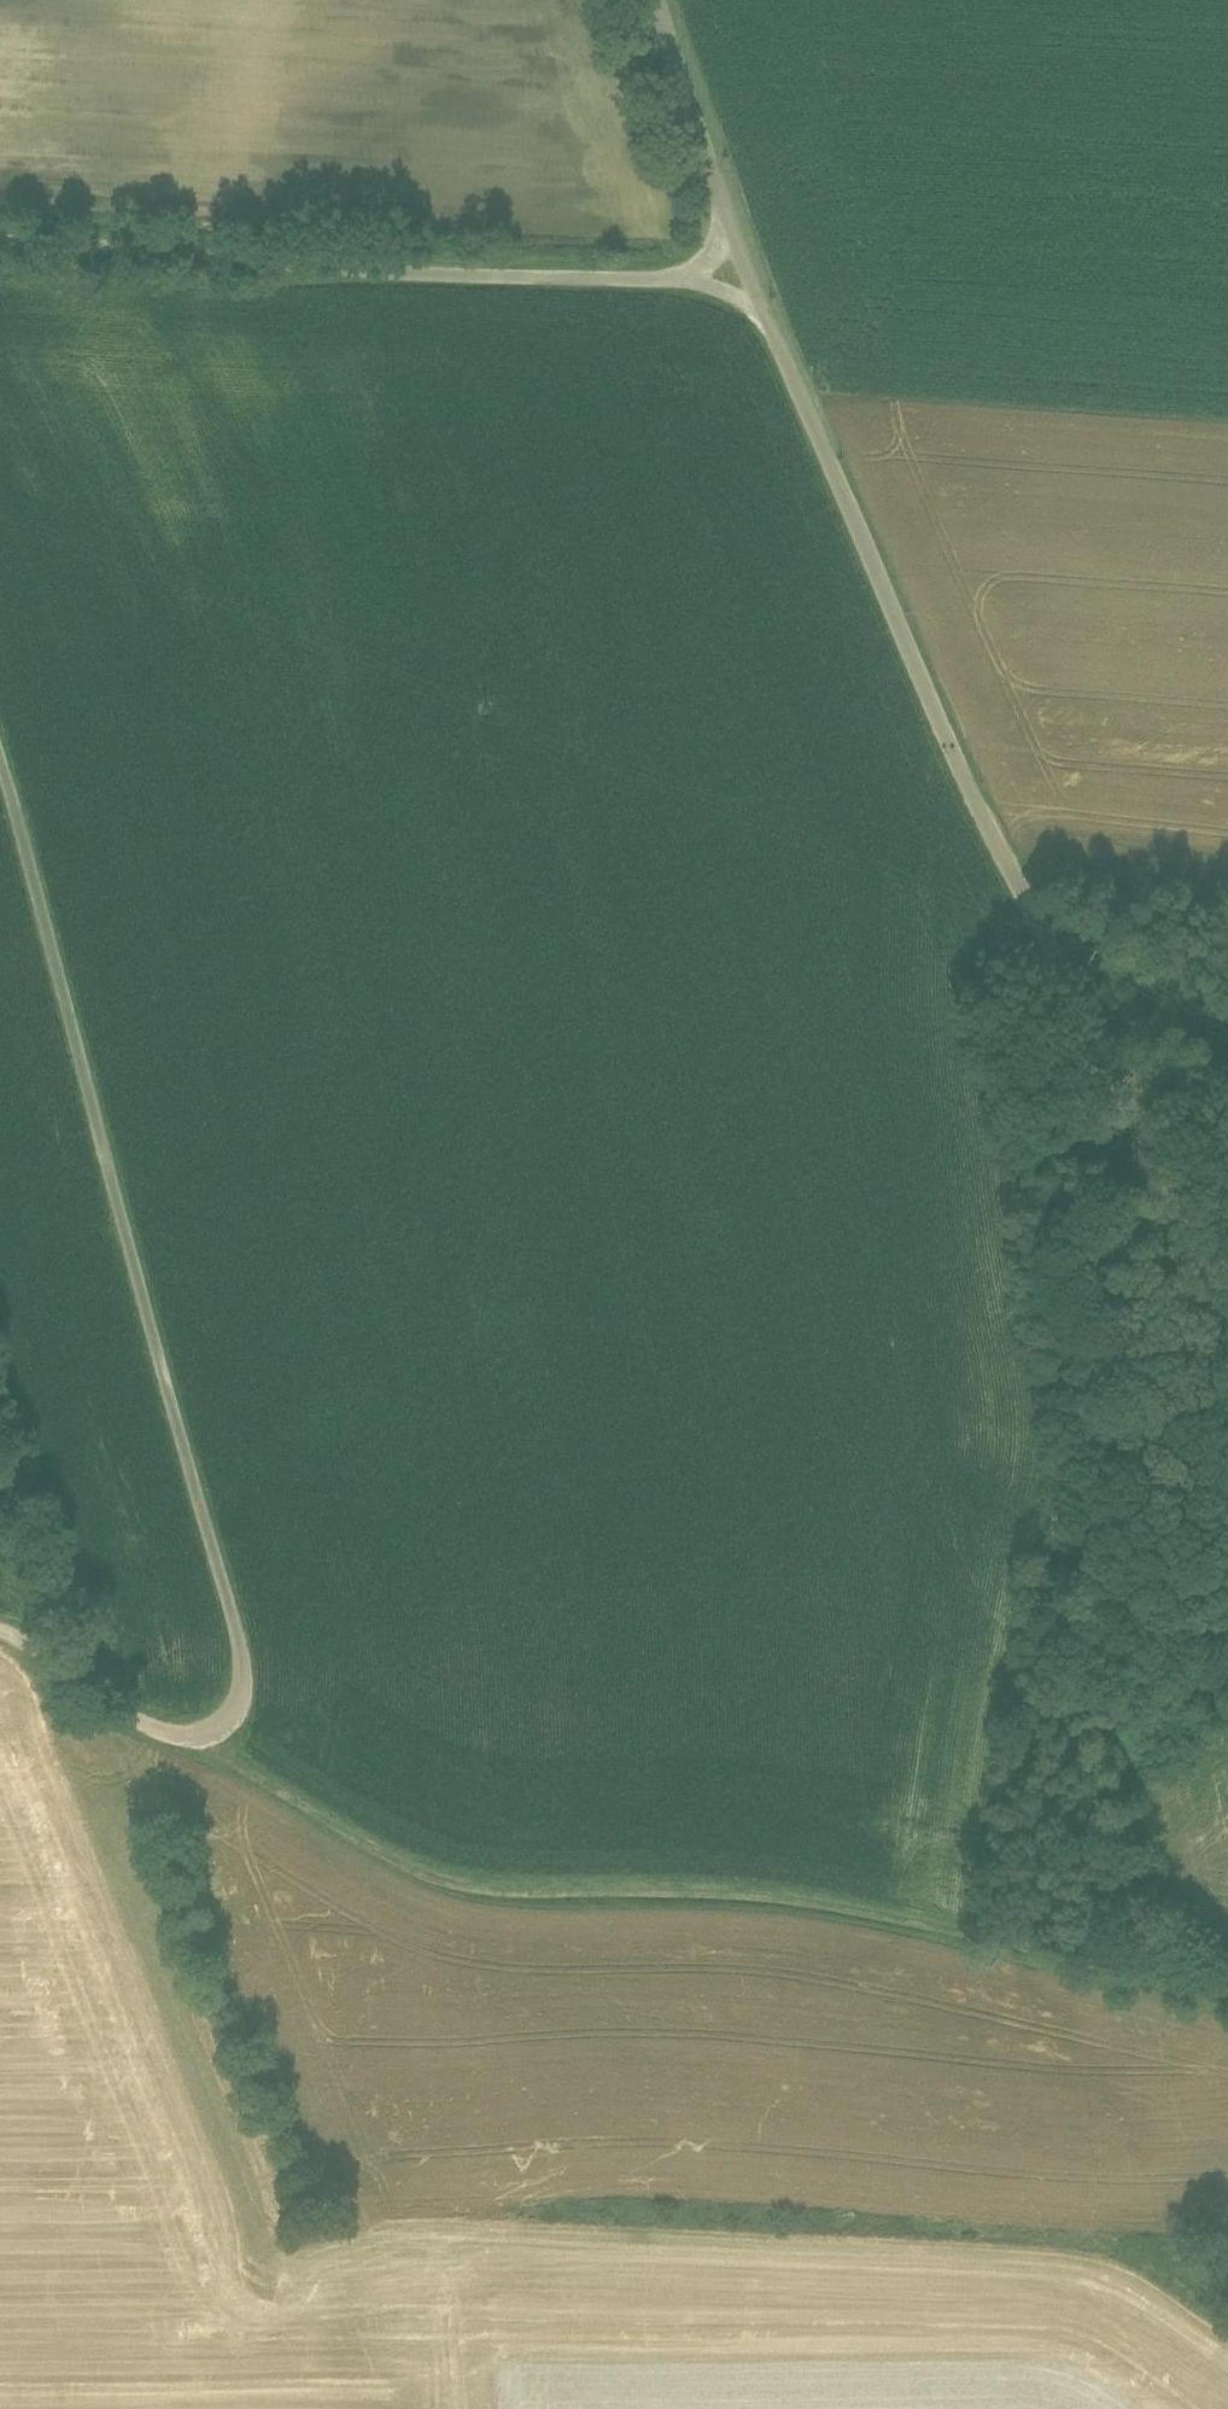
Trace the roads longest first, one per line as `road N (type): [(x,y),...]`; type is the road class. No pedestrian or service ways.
road 1 (residential): [(1114,1063),(900,623),(766,317),(660,0)]
road 2 (track): [(194,1743),(343,1836),(464,1892),(774,1900),(1227,1990)]
road 3 (residential): [(1227,1307),(1114,1063)]

